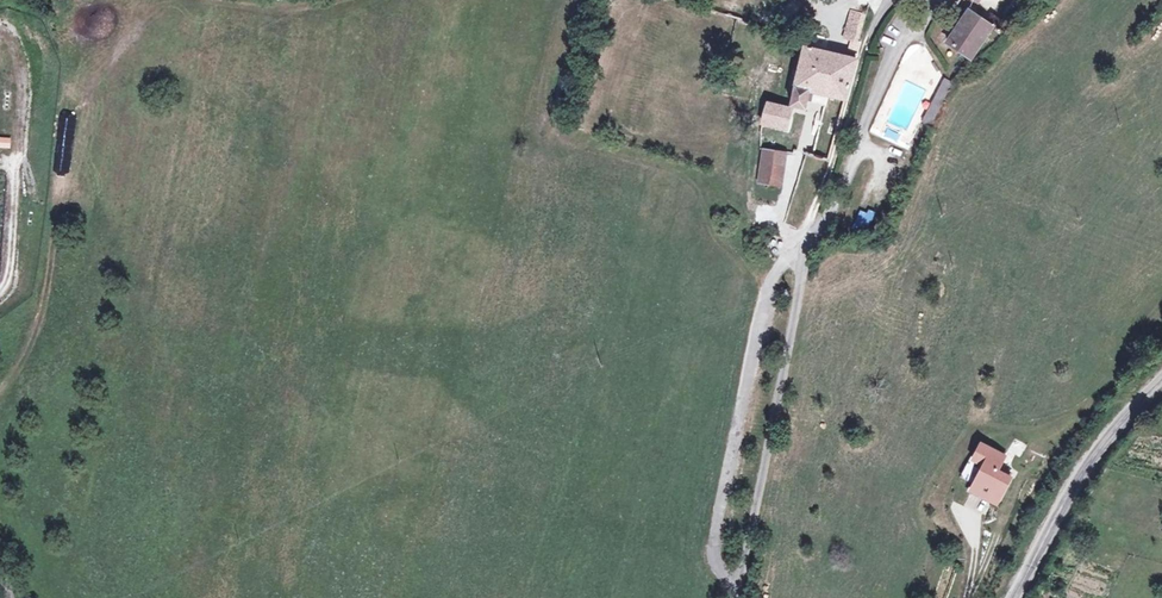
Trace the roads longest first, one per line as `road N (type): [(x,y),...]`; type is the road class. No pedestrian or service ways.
road 1 (tertiary): [(1161,383),(1099,451),(1013,597)]
road 2 (track): [(0,289),(12,260),(16,161)]

